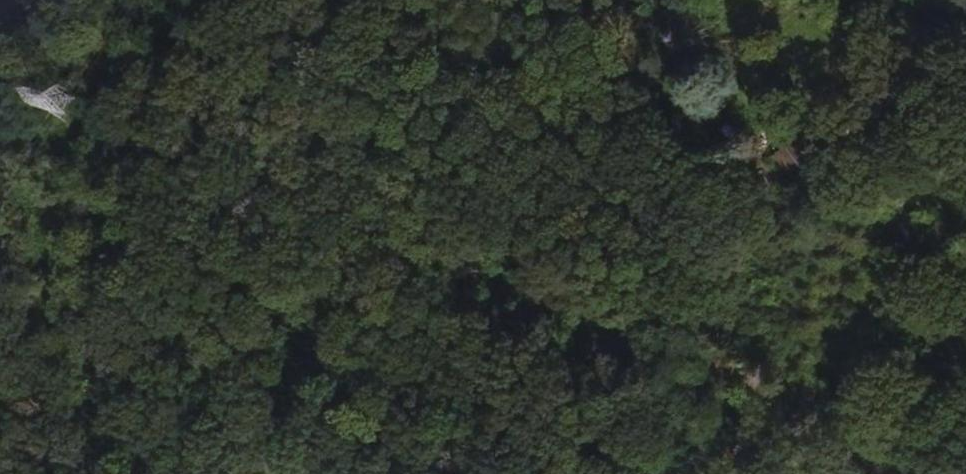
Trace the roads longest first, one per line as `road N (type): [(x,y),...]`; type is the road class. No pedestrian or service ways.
road 1 (track): [(356,0),(418,237),(637,344),(714,352),(892,473)]
road 2 (track): [(965,72),(637,344),(563,473)]
road 3 (track): [(0,122),(127,136),(183,29),(323,0)]
road 4 (track): [(600,410),(791,473)]

